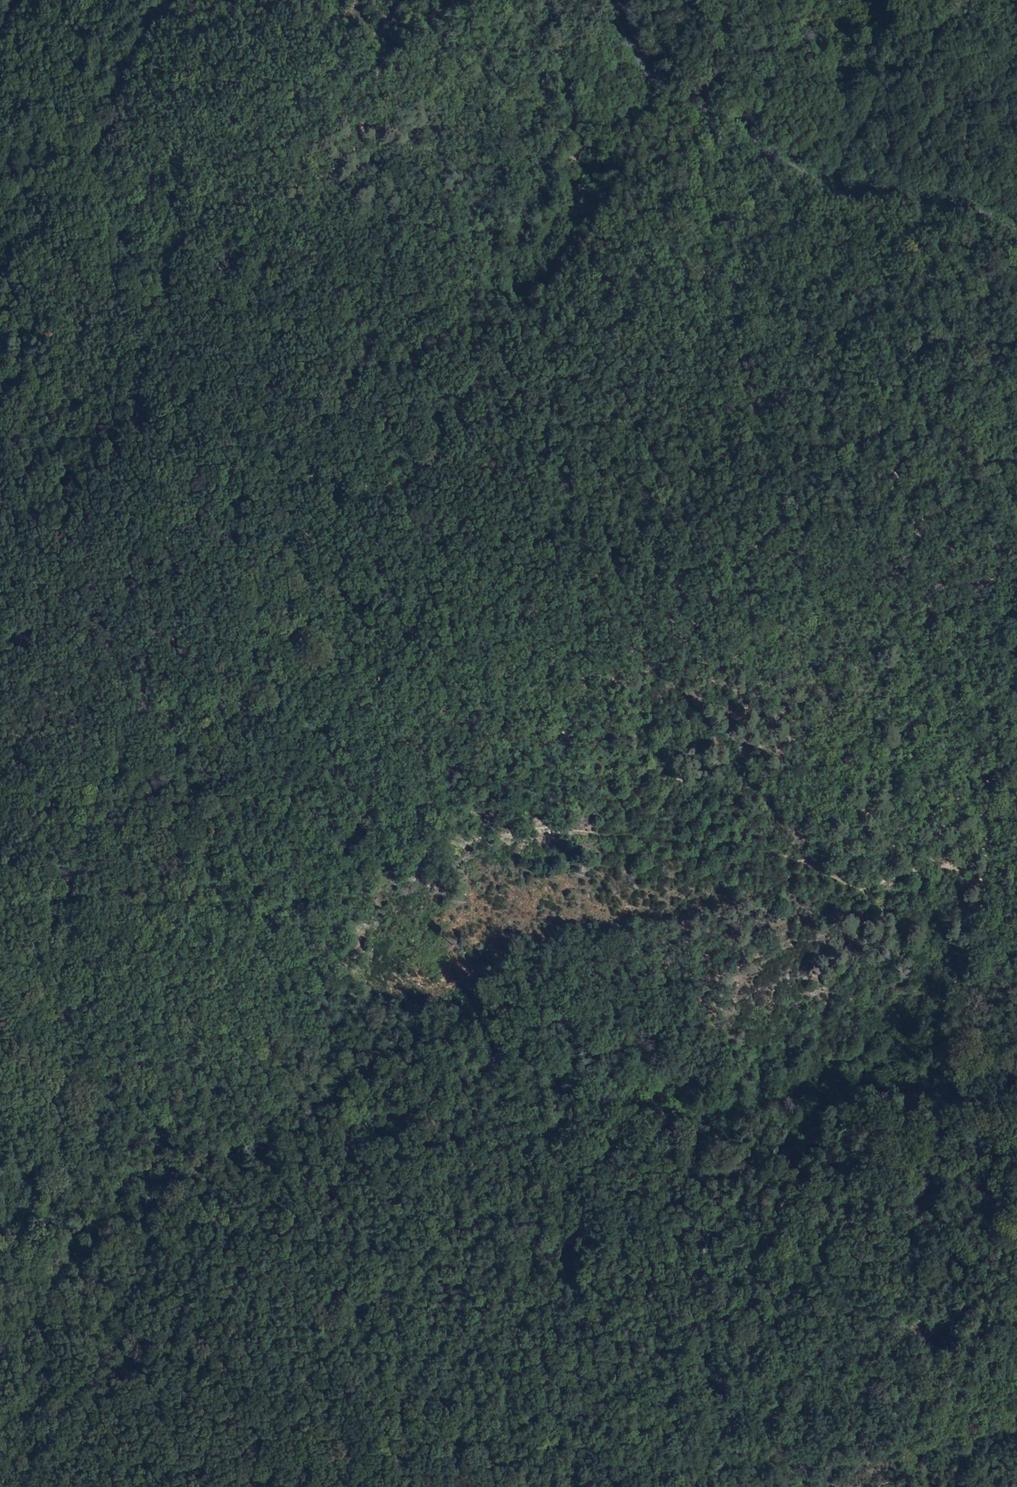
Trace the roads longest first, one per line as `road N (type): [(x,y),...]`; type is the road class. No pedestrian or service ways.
road 1 (track): [(0,1467),(34,1402),(27,1229),(52,1119),(69,900),(112,796),(239,702),(261,668),(309,536),(314,494),(303,428),(209,280),(183,215),(115,121),(122,66),(160,0)]
road 2 (track): [(1016,552),(993,497),(911,406),(629,212),(572,132),(539,0)]
road 3 (track): [(1016,1093),(966,1068),(946,1045),(944,1015),(979,884),(990,757),(1016,629)]
road 4 (tertiary): [(1016,242),(948,209),(803,181),(643,68),(604,0)]

